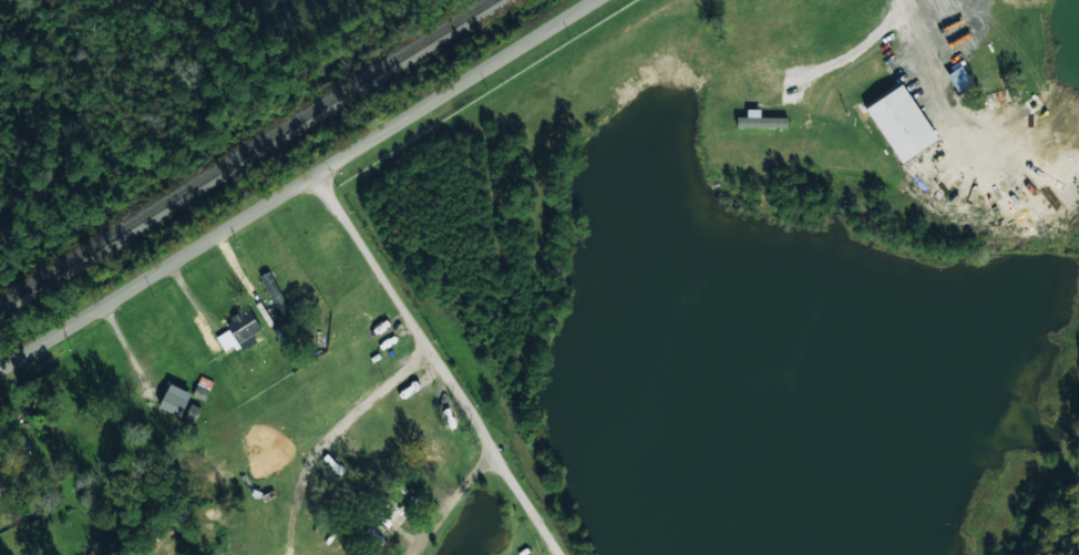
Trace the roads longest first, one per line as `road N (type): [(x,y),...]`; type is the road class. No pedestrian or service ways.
road 1 (secondary): [(0,360),(588,0)]
road 2 (residential): [(918,0),(977,117),(1078,160)]

